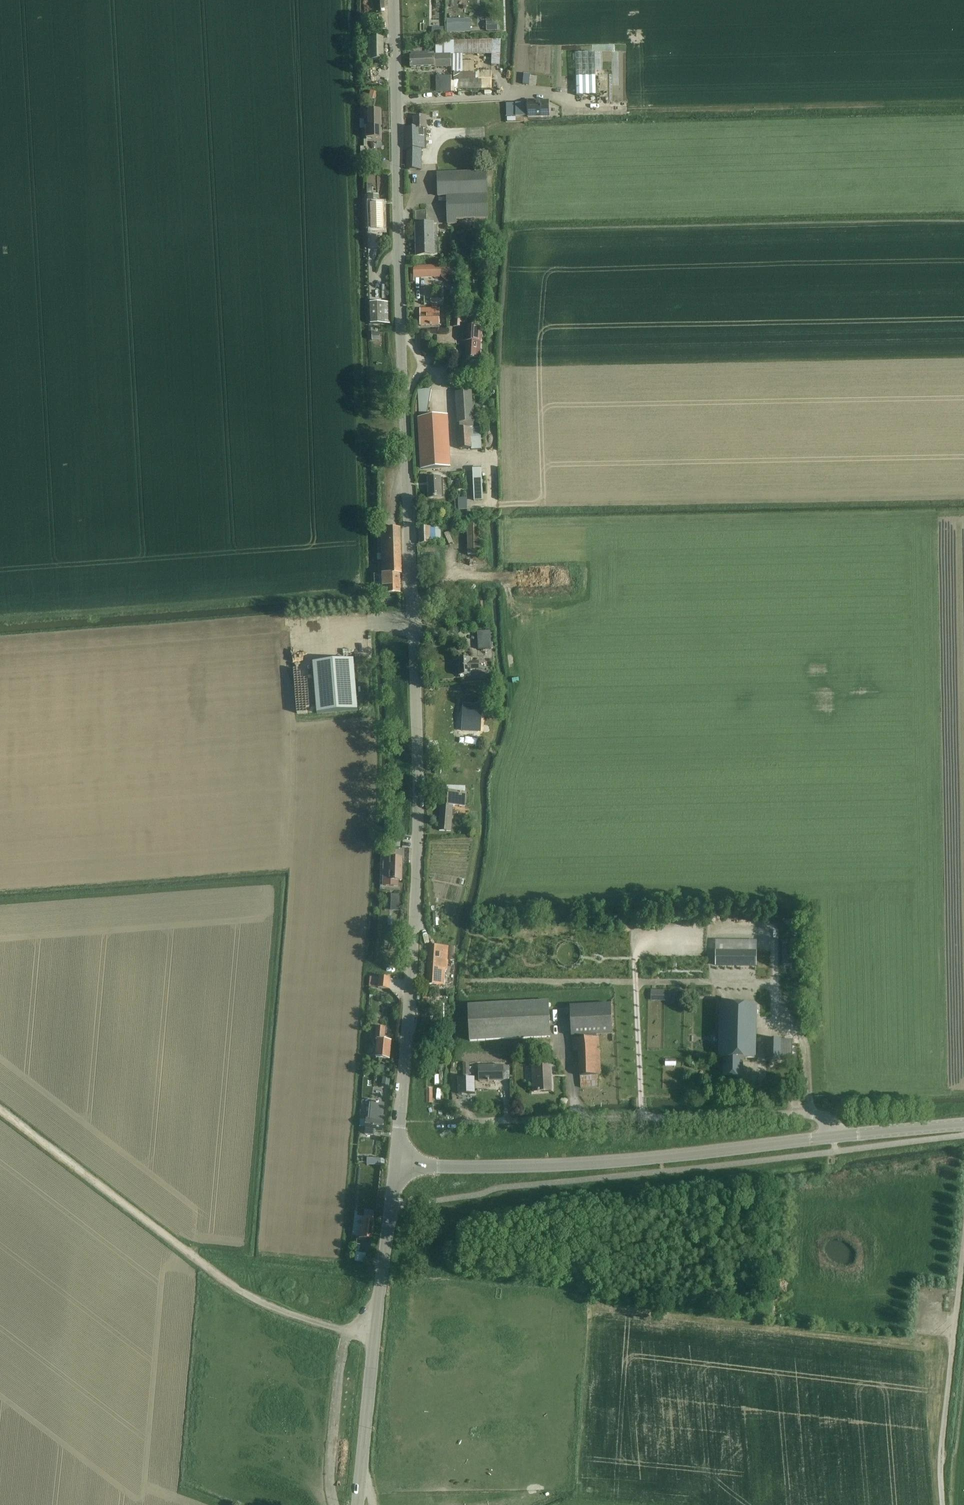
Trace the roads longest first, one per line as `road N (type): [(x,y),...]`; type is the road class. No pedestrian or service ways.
road 1 (tertiary): [(394,1167),(418,779),(393,0)]
road 2 (tertiary): [(833,1137),(589,1164),(394,1167)]
road 3 (residential): [(432,1122),(805,1113),(824,1120),(833,1137)]
road 4 (tertiary): [(357,1504),(394,1167)]
road 5 (track): [(636,982),(468,982)]
road 6 (tertiary): [(963,1125),(833,1137)]

